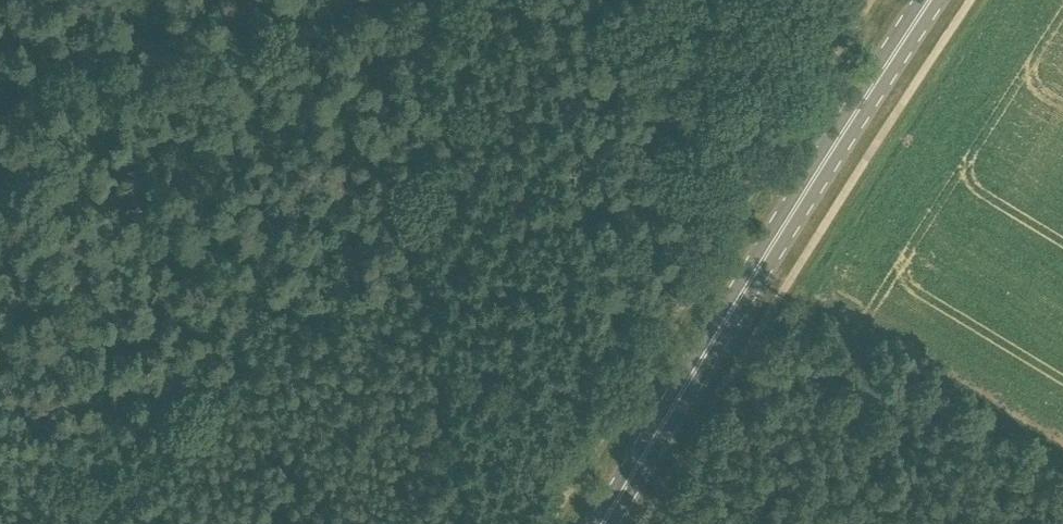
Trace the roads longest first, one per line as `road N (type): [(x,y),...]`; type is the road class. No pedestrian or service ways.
road 1 (primary): [(603,523),(930,0)]

